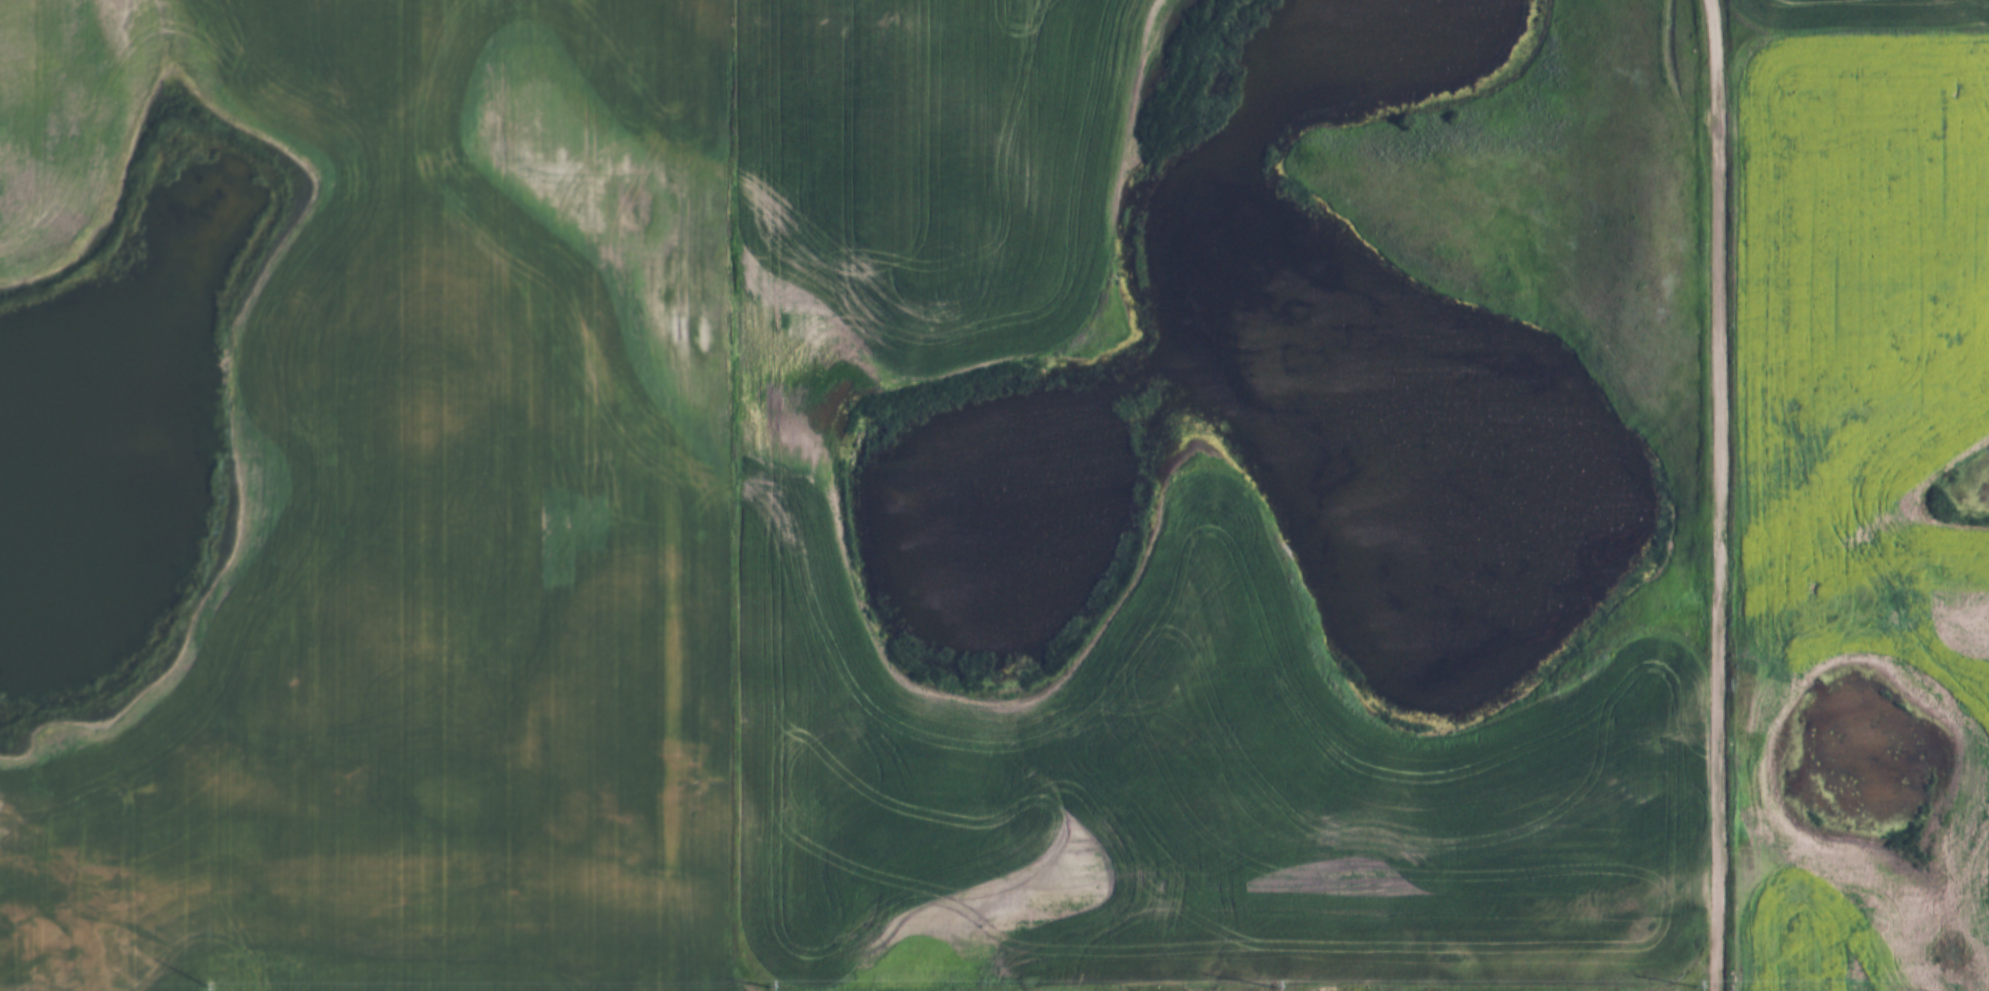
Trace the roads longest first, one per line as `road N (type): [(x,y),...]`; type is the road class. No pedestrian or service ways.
road 1 (track): [(1728,990),(1731,663),(1714,614),(1709,552),(1720,468),(1720,316),(1705,0)]

